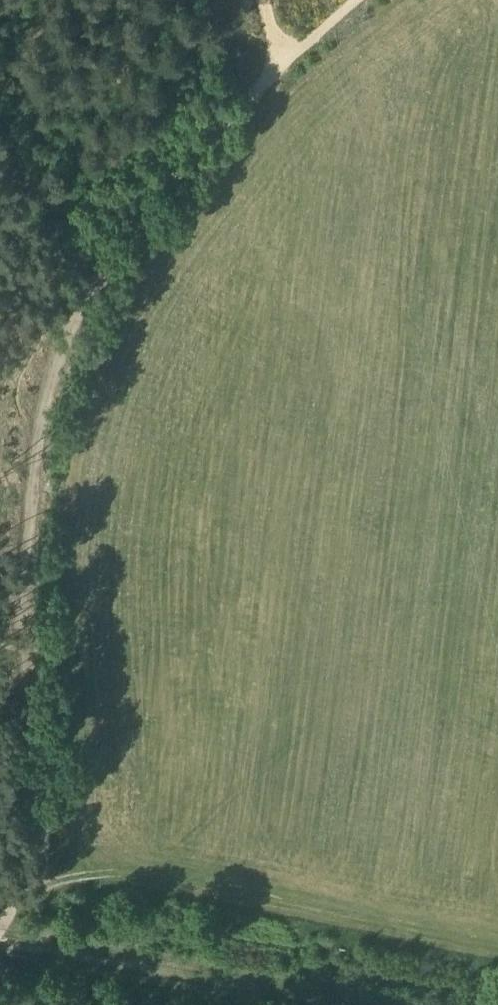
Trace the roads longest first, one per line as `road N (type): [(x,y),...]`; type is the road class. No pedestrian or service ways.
road 1 (track): [(497,950),(311,913),(164,852),(56,884)]
road 2 (track): [(35,669),(41,477),(59,386),(102,286)]
road 3 (track): [(102,286),(162,189),(285,67)]
road 4 (track): [(56,884),(35,669)]

